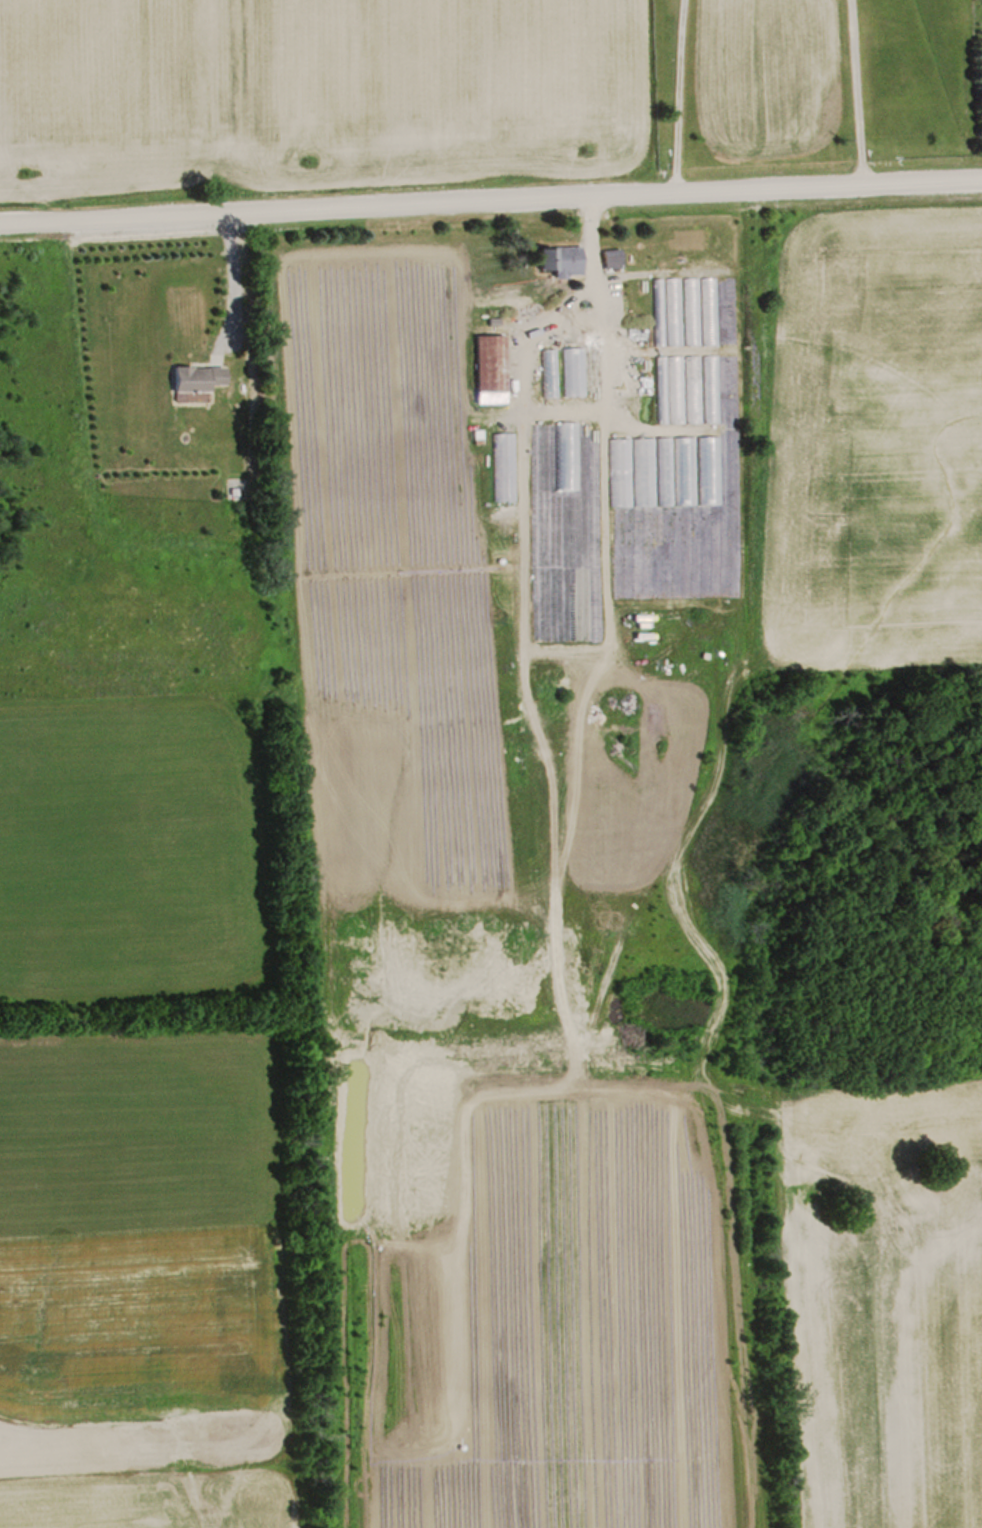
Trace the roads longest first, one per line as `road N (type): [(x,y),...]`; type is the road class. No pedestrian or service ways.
road 1 (residential): [(0,222),(981,179)]

